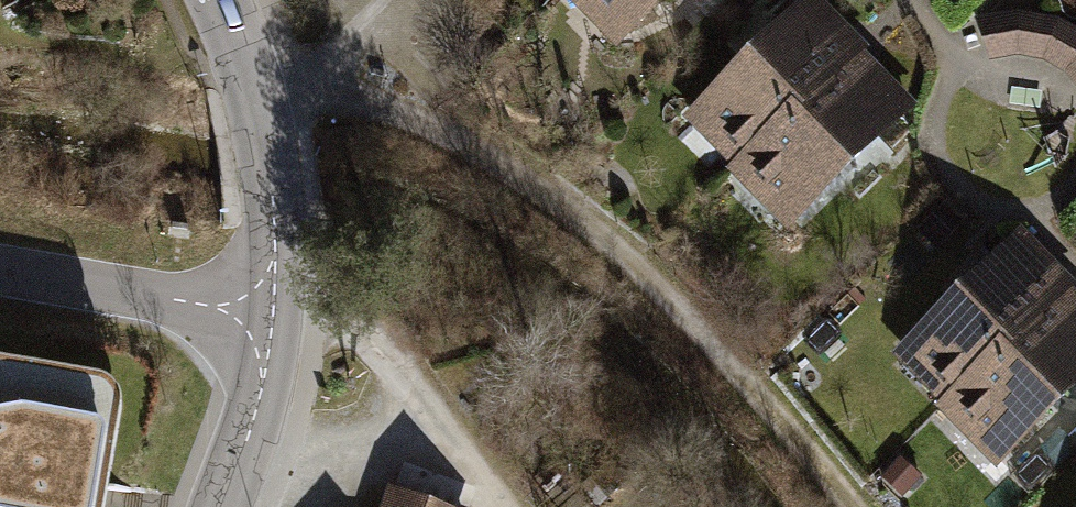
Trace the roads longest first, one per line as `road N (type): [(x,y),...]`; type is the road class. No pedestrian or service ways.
road 1 (track): [(267,101),(343,96),(387,108),(577,215),(634,263),(850,506)]
road 2 (tertiary): [(228,0),(273,128),(281,247),(262,392),(225,506)]

